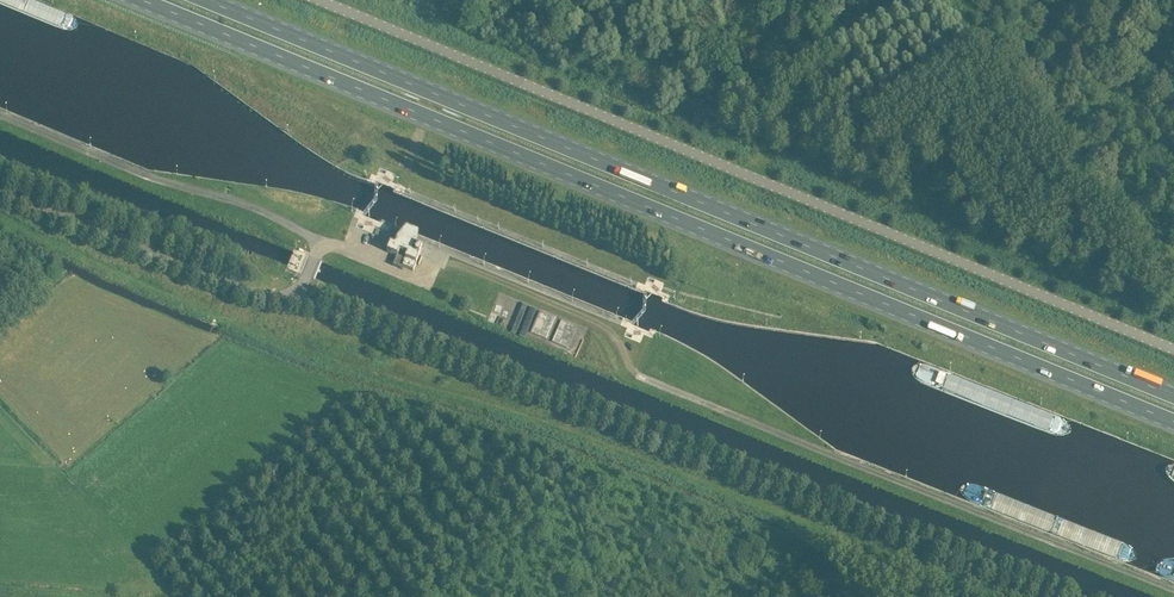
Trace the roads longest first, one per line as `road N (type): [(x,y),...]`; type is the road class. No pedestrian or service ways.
road 1 (trunk): [(135,0),(1173,424)]
road 2 (trunk): [(1173,395),(208,0)]
road 3 (unclassified): [(318,0),(1173,350)]
road 4 (unclassified): [(289,303),(0,192)]

